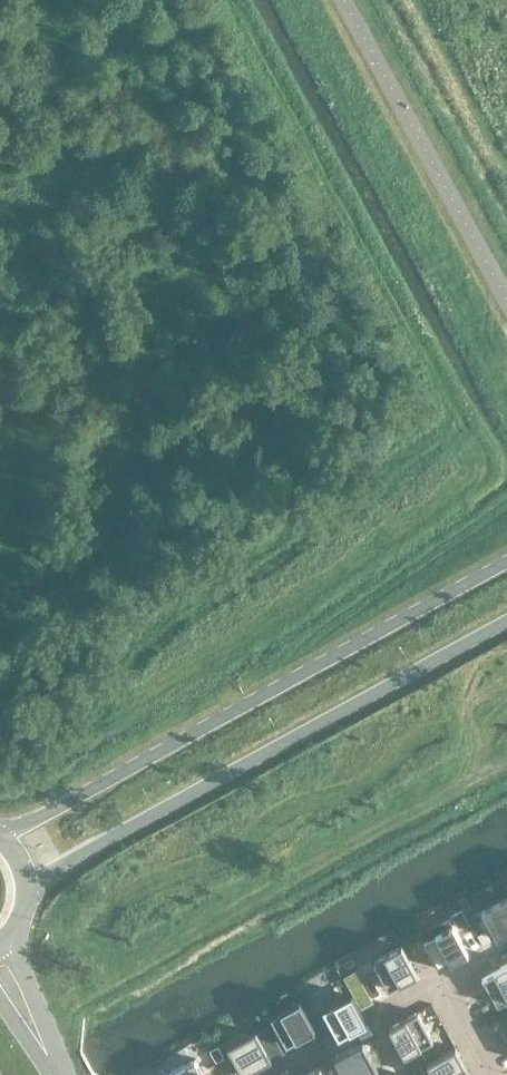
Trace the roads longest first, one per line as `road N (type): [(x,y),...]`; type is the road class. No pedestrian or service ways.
road 1 (secondary): [(506,562),(0,835)]
road 2 (secondary): [(26,889),(506,621)]
road 3 (residential): [(49,1059),(11,934)]

